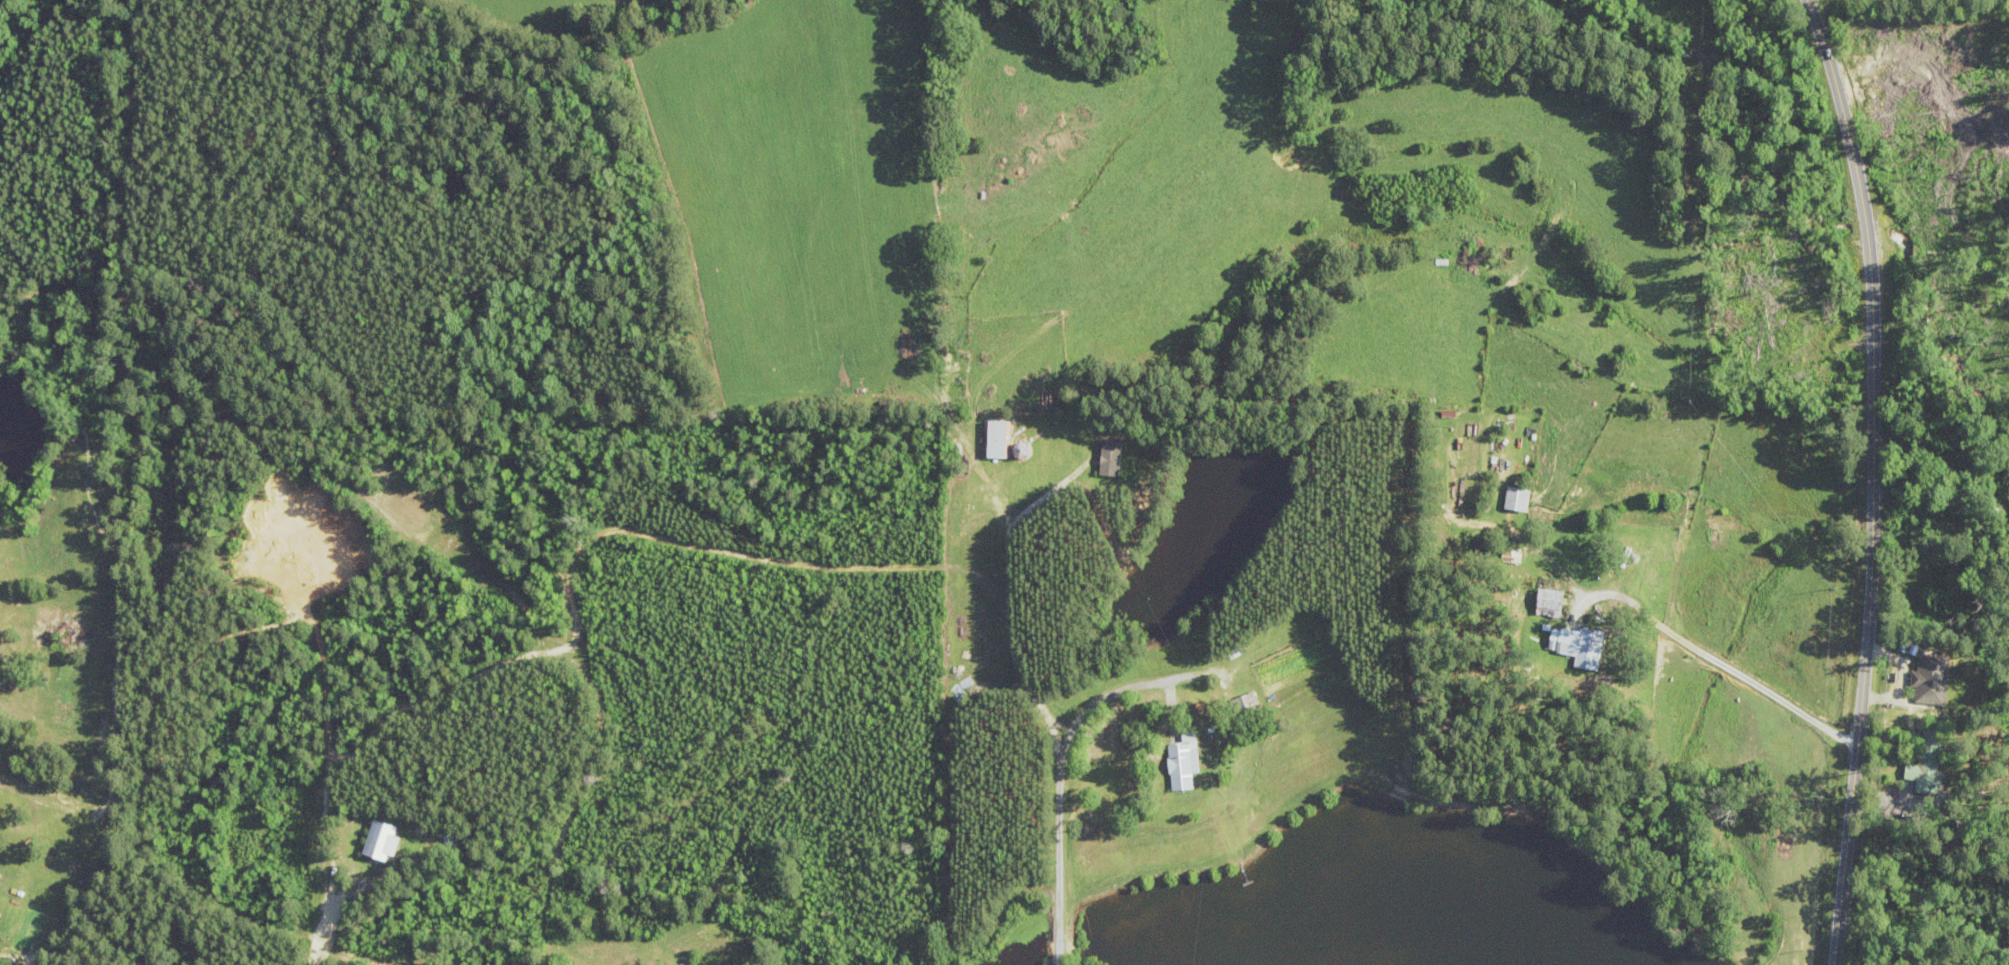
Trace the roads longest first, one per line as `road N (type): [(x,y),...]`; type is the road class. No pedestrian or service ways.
road 1 (tertiary): [(1833,964),(1871,598),(1874,291),(1858,169),(1808,0)]

